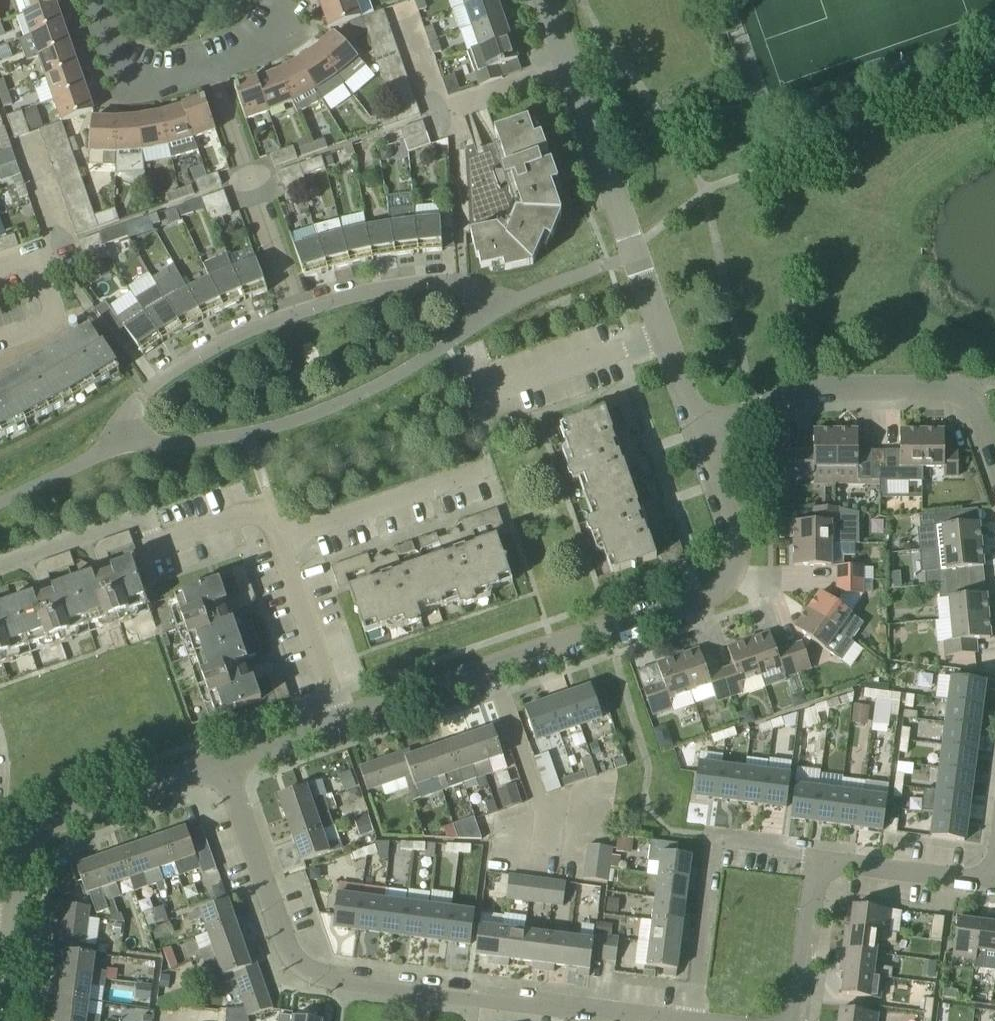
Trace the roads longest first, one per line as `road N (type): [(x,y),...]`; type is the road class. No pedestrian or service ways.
road 1 (residential): [(679,1020),(321,973),(293,950),(220,759)]
road 2 (residential): [(339,716),(715,596),(735,573),(737,543),(698,427)]
road 3 (residential): [(339,716),(266,513),(155,550),(144,517)]
road 4 (residential): [(12,924),(25,849),(44,823),(220,759)]
road 5 (residential): [(690,1020),(712,855),(722,838),(825,849)]
road 6 (residential): [(664,337),(571,78)]
road 7 (residential): [(698,427),(759,407),(885,387),(965,390)]
road 8 (residential): [(300,306),(211,61)]
road 9 (residential): [(300,306),(402,278),(533,288)]
road 10 (residential): [(468,408),(664,337)]
road 11 (residential): [(149,422),(182,364),(300,306)]
road 12 (residential): [(797,1020),(825,849)]
road 13 (residential): [(825,849),(992,874)]
road 14 (residential): [(0,339),(54,320),(57,301),(40,266),(24,260),(0,269)]
road 15 (residential): [(211,61),(169,74),(131,67),(97,0)]
road 16 (residential): [(144,517),(0,565)]
road 17 (residential): [(220,759),(339,716)]
road 18 (residential): [(571,78),(451,115)]

